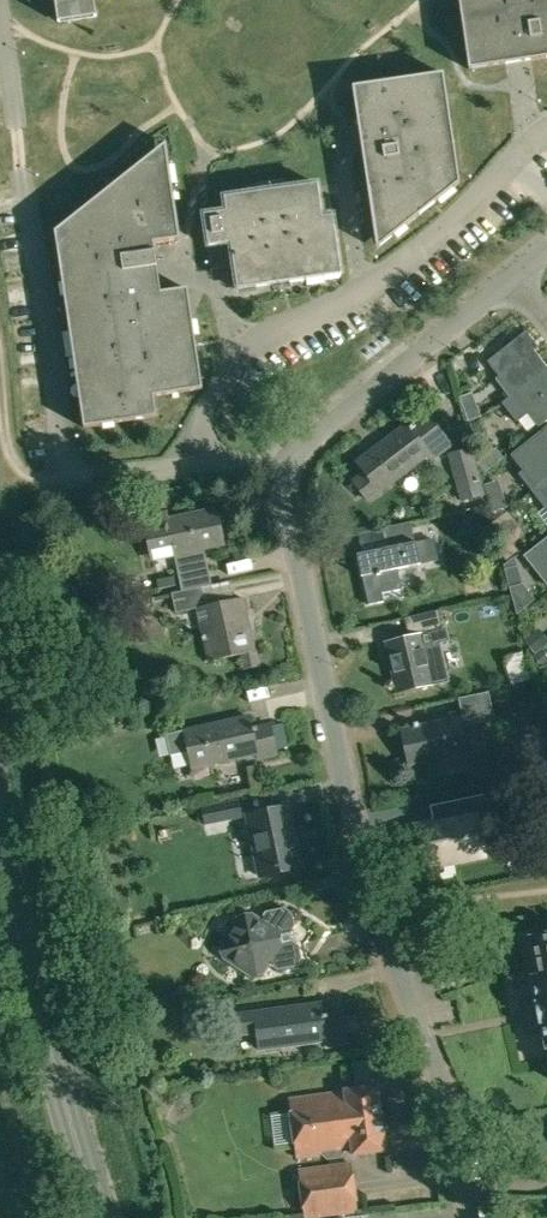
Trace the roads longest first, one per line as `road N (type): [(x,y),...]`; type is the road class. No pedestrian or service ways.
road 1 (residential): [(471,1217),(445,1096),(354,833),(287,471)]
road 2 (primary): [(95,1217),(52,1077),(0,831)]
road 3 (residential): [(287,471),(296,452),(511,277)]
road 4 (residential): [(30,482),(250,461),(287,471)]

